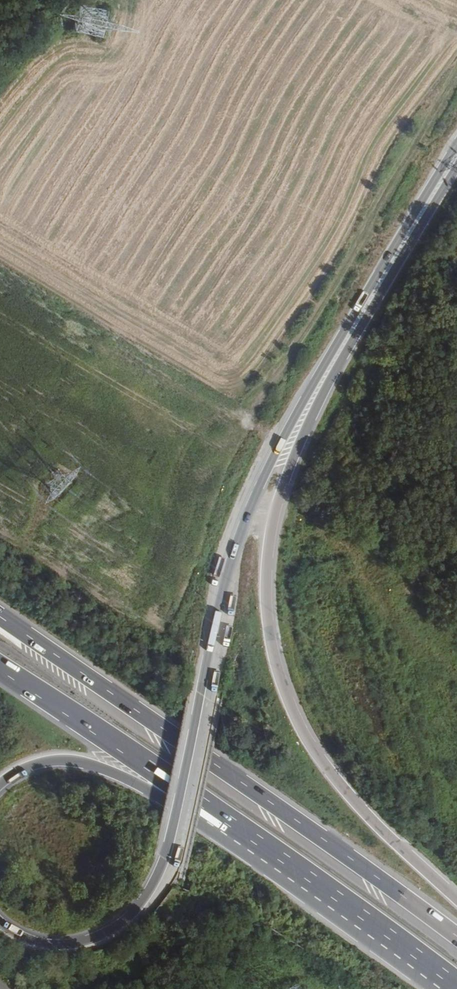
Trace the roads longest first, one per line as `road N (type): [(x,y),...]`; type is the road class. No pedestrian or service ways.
road 1 (motorway): [(456,899),(343,788),(290,703),(267,639),(267,535),(296,442),(326,384)]
road 2 (motorway): [(456,937),(0,616)]
road 3 (motorway): [(312,376),(230,553),(177,802)]
road 4 (motorway): [(203,804),(456,988)]
road 5 (secondary): [(456,135),(312,376)]
road 6 (motorway): [(177,802),(157,879),(123,921),(52,943),(0,923)]
road 7 (secondary): [(326,384),(456,161)]
road 8 (motorway): [(0,670),(203,804)]
road 9 (motorway): [(0,781),(22,768),(65,762),(177,802)]

